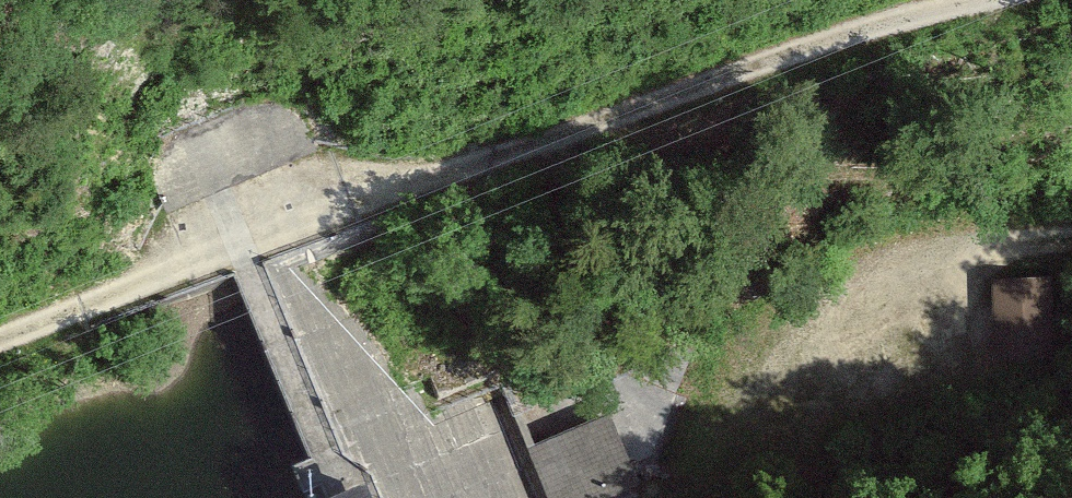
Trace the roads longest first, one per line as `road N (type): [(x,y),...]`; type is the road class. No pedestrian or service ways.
road 1 (track): [(227,218),(505,167),(776,59),(994,0)]
road 2 (track): [(1071,238),(1026,245),(934,338),(670,497)]
road 3 (track): [(0,345),(72,316),(227,218)]

